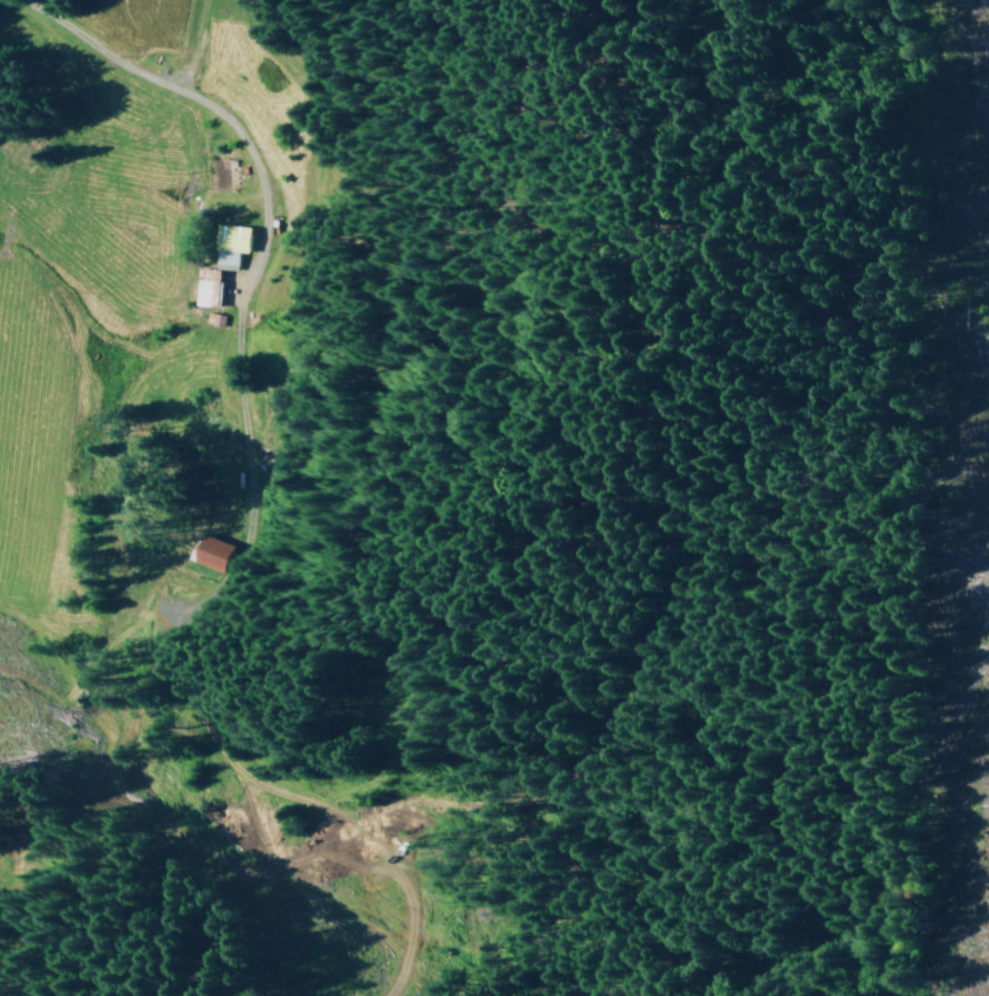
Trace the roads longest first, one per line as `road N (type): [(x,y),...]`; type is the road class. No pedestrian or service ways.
road 1 (residential): [(343,995),(349,990),(349,872),(273,754),(220,607),(167,235),(67,129),(0,97)]

